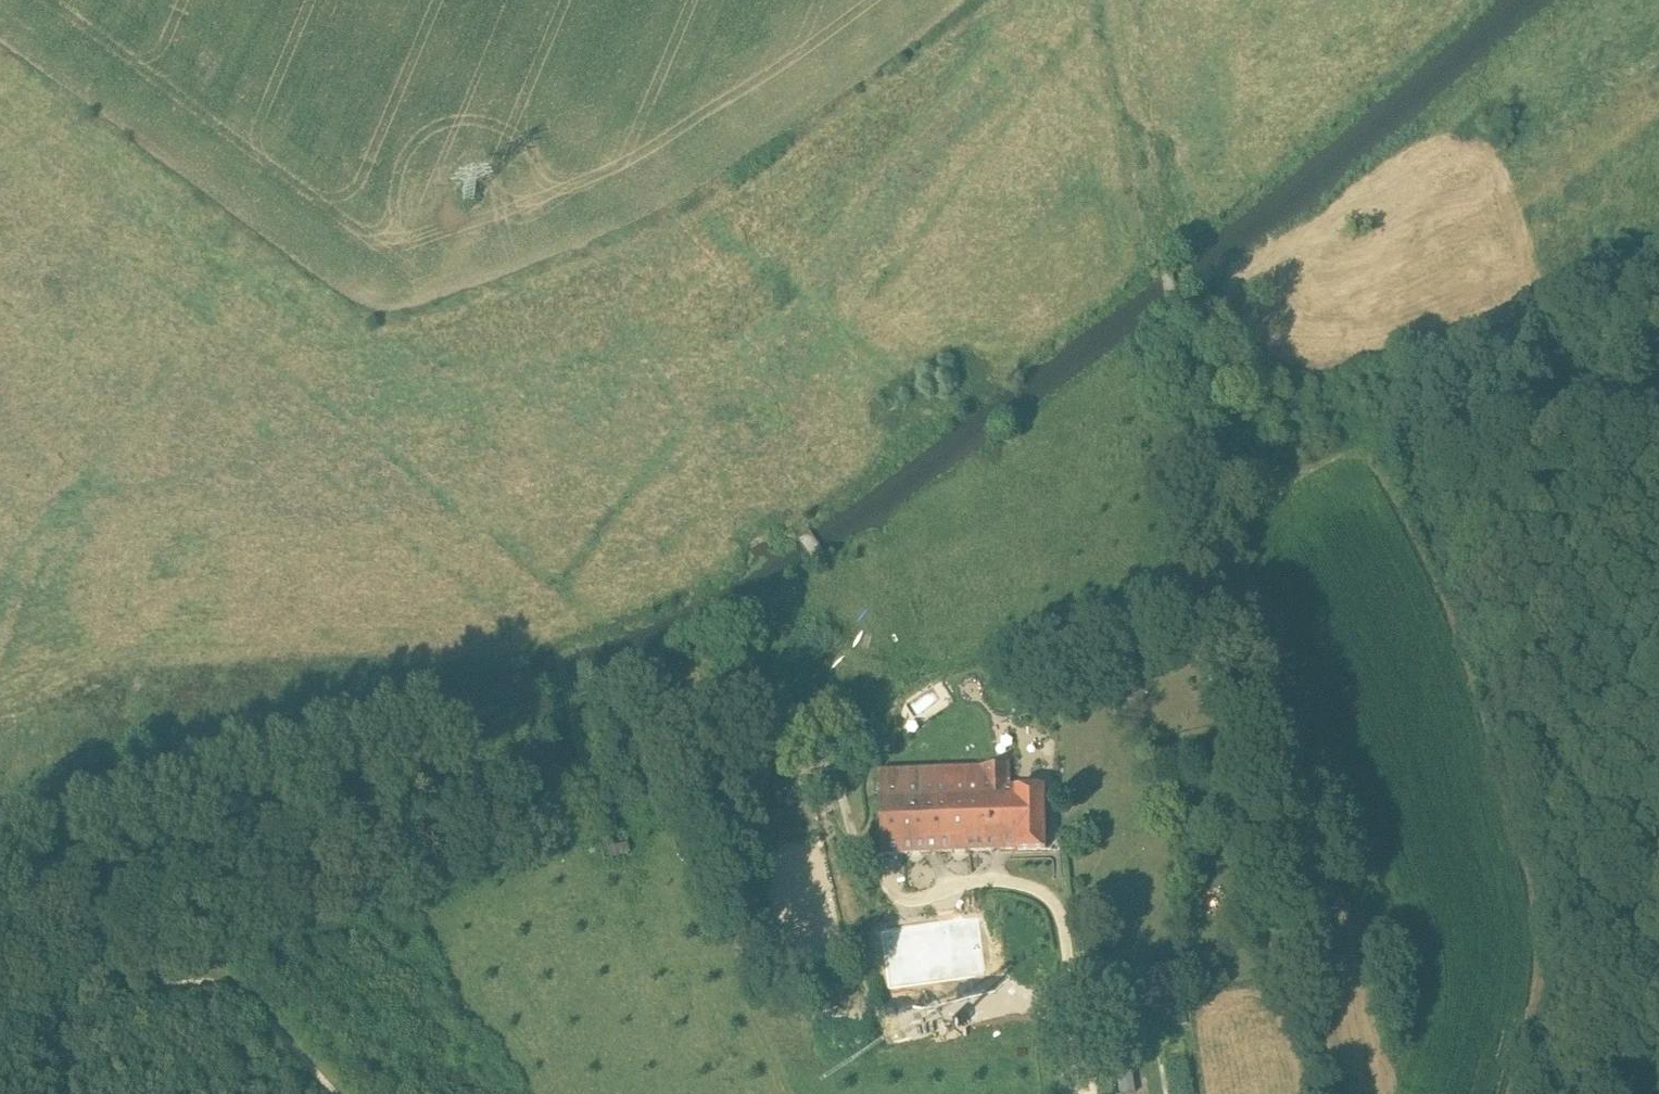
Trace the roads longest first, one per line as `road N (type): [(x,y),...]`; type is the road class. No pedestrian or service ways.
road 1 (track): [(1583,1093),(1658,944)]

